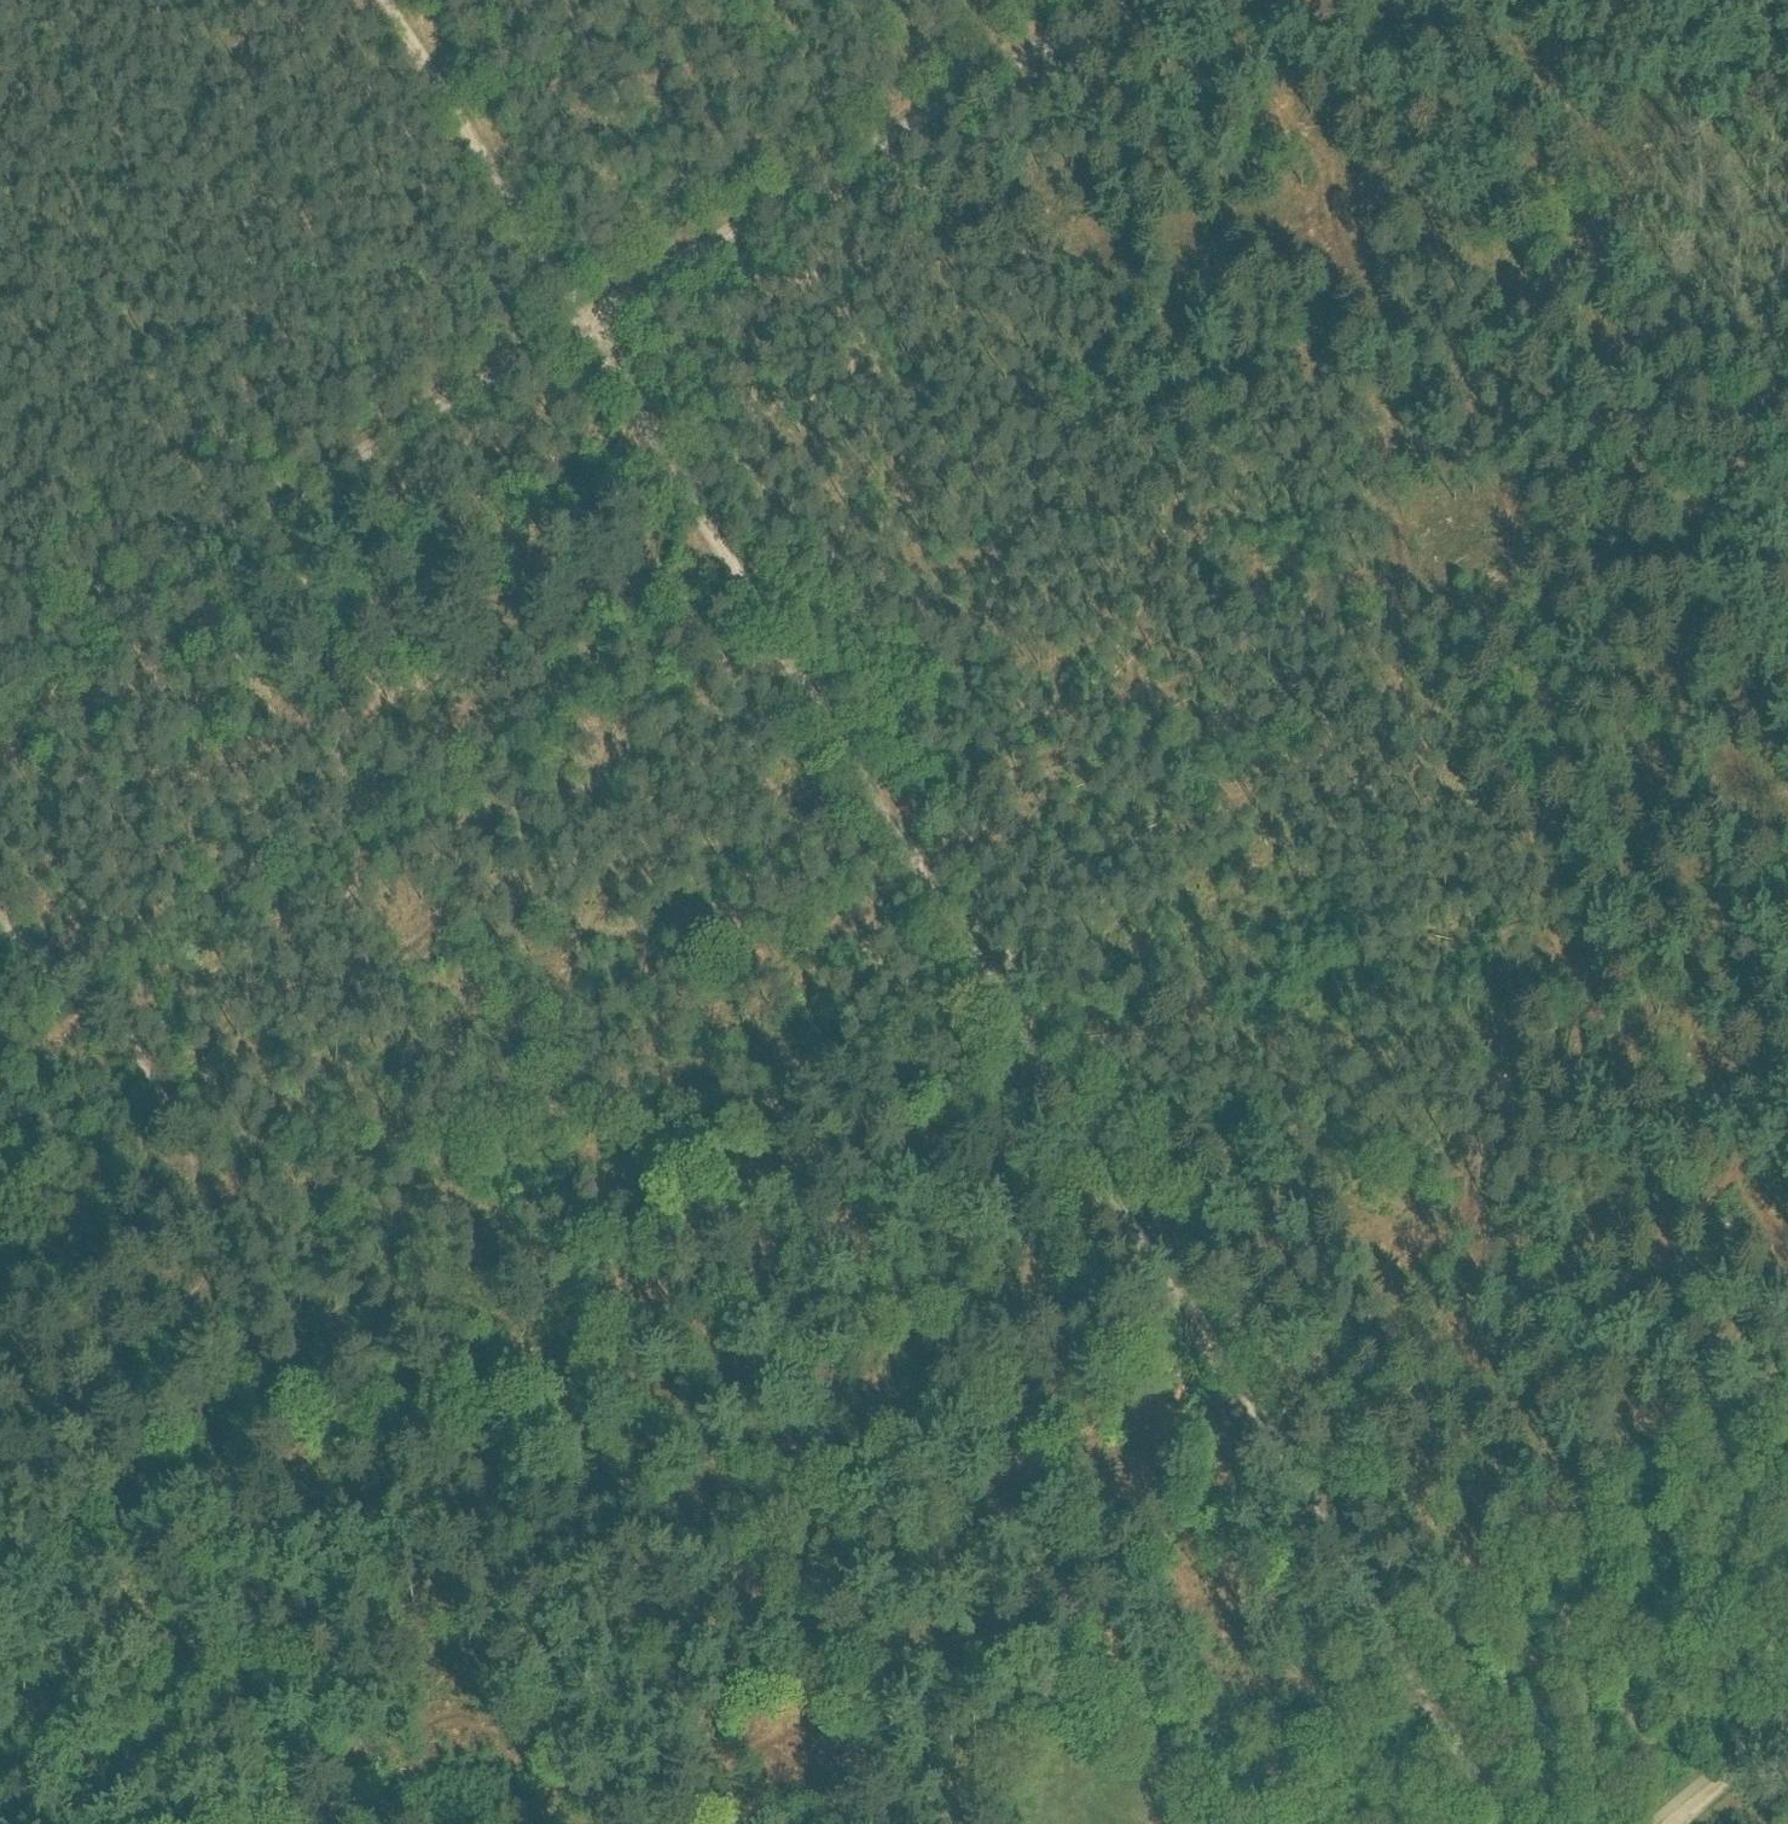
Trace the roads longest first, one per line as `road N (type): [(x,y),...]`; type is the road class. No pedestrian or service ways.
road 1 (track): [(0,677),(1117,0)]
road 2 (track): [(759,614),(1307,1508)]
road 3 (track): [(382,0),(759,614)]
road 4 (track): [(0,922),(110,1021),(159,1092),(200,1186),(213,1251),(211,1276),(190,1301),(0,1415)]
road 5 (track): [(1307,1508),(1502,1823)]
road 6 (track): [(1678,1823),(1787,1734)]

